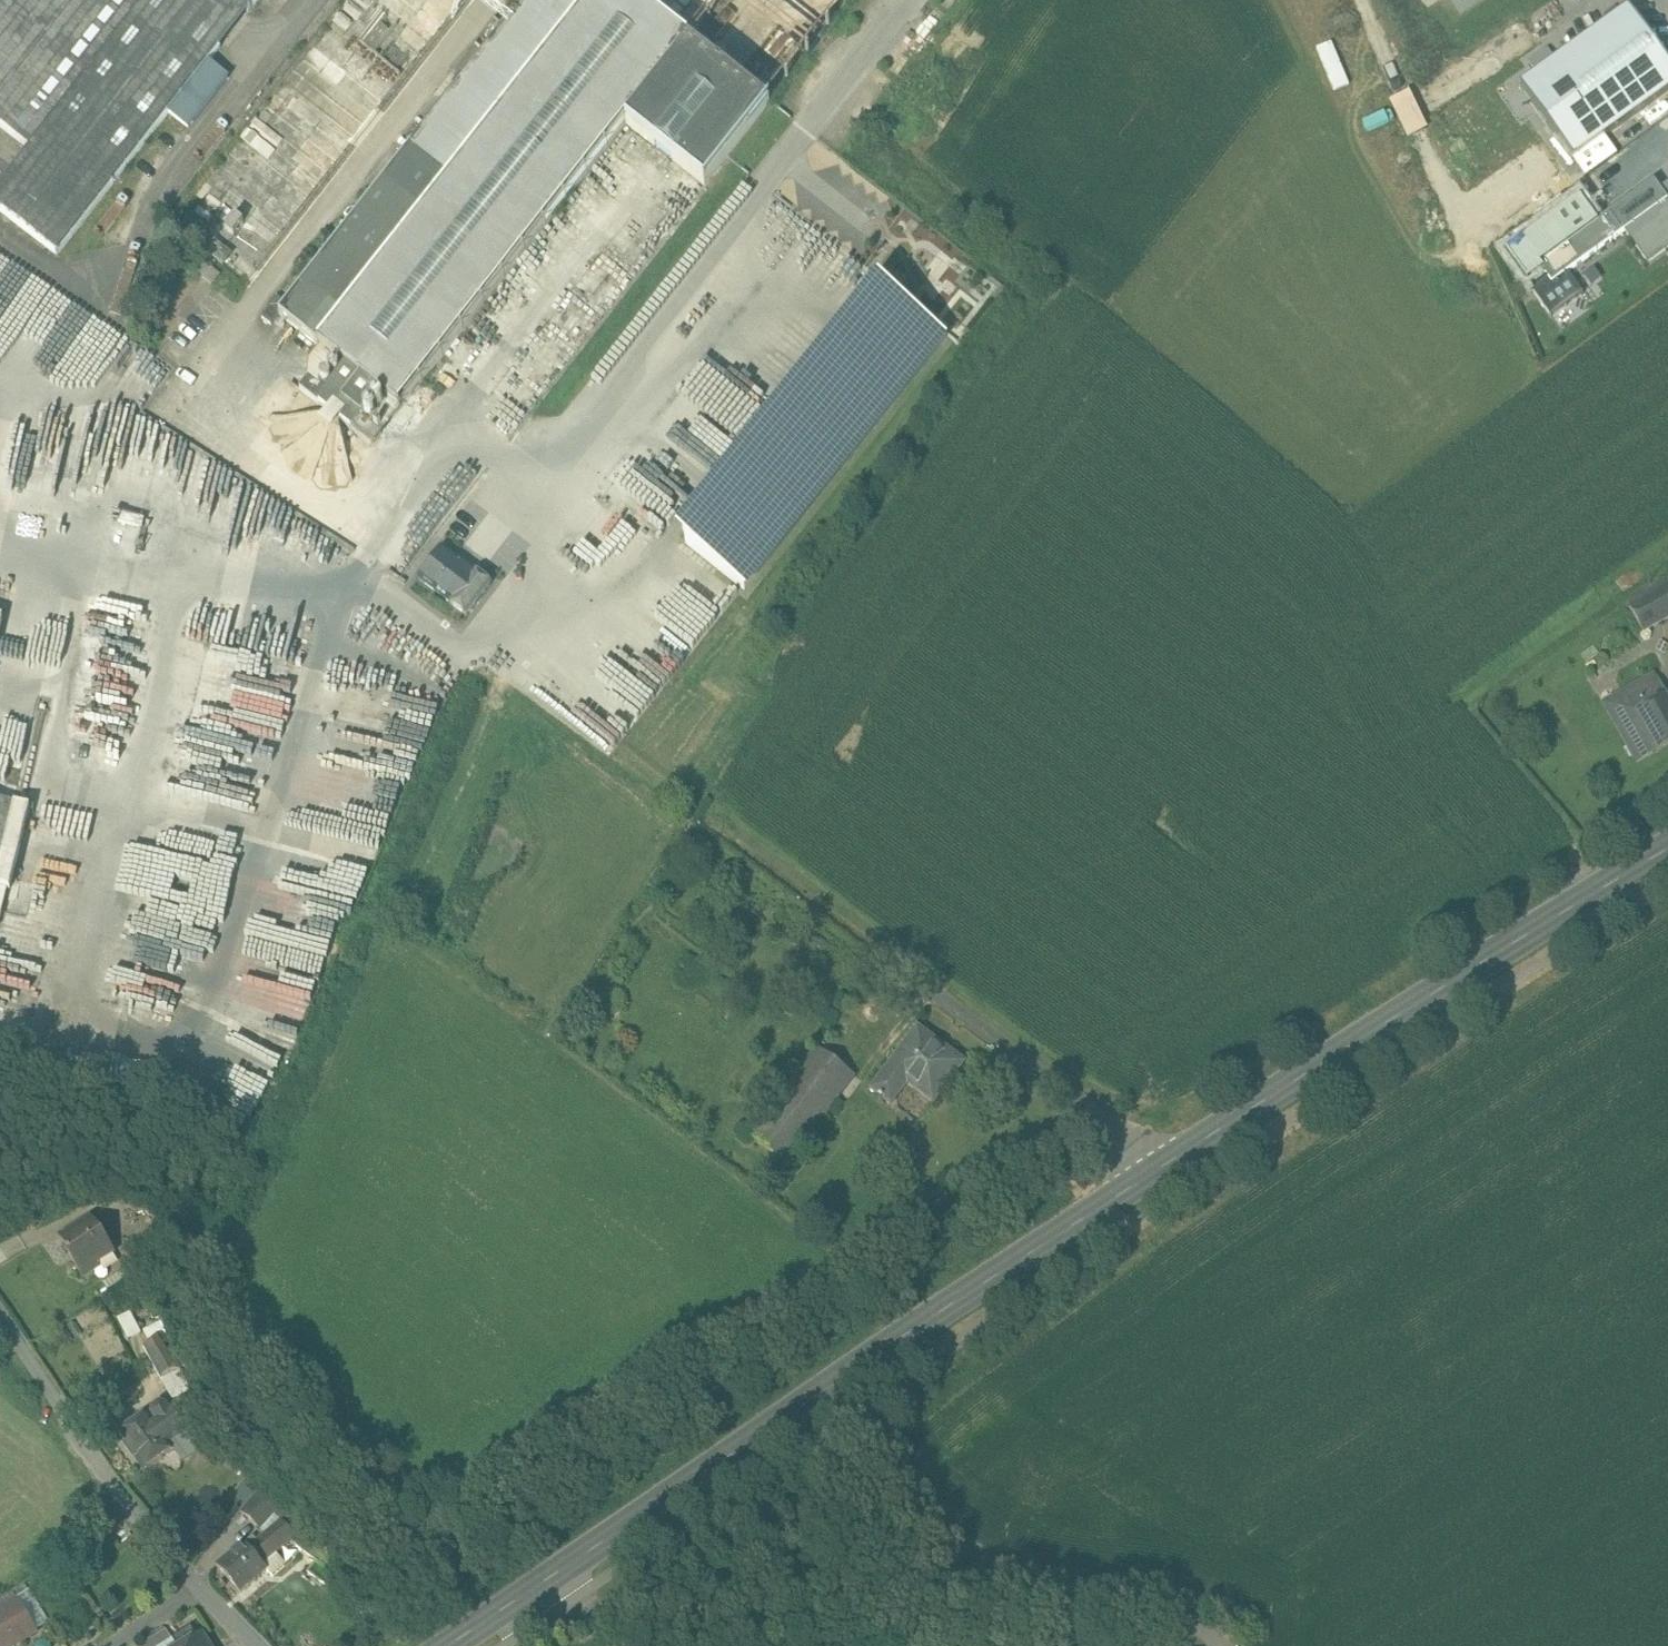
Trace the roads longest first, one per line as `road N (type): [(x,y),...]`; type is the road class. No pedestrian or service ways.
road 1 (unclassified): [(1165,1165),(401,587)]
road 2 (primary): [(1165,1165),(444,1645)]
road 3 (primary): [(1667,848),(1165,1165)]
road 4 (unclassified): [(562,434),(904,0)]
road 5 (residential): [(0,1321),(146,1529),(259,1645)]

